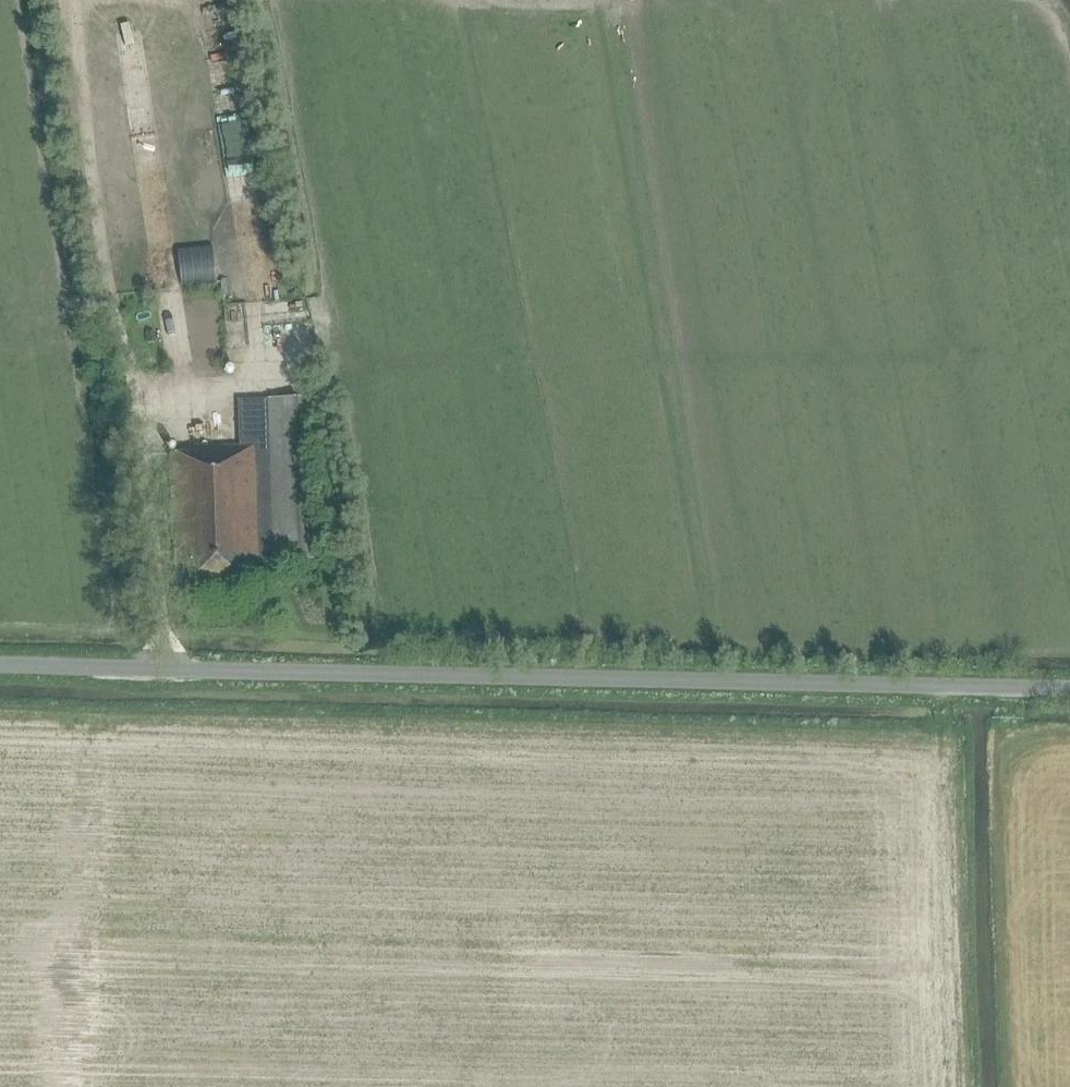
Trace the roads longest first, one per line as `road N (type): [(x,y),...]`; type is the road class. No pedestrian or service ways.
road 1 (unclassified): [(1069,689),(0,664)]
road 2 (track): [(136,413),(93,193),(72,0)]

